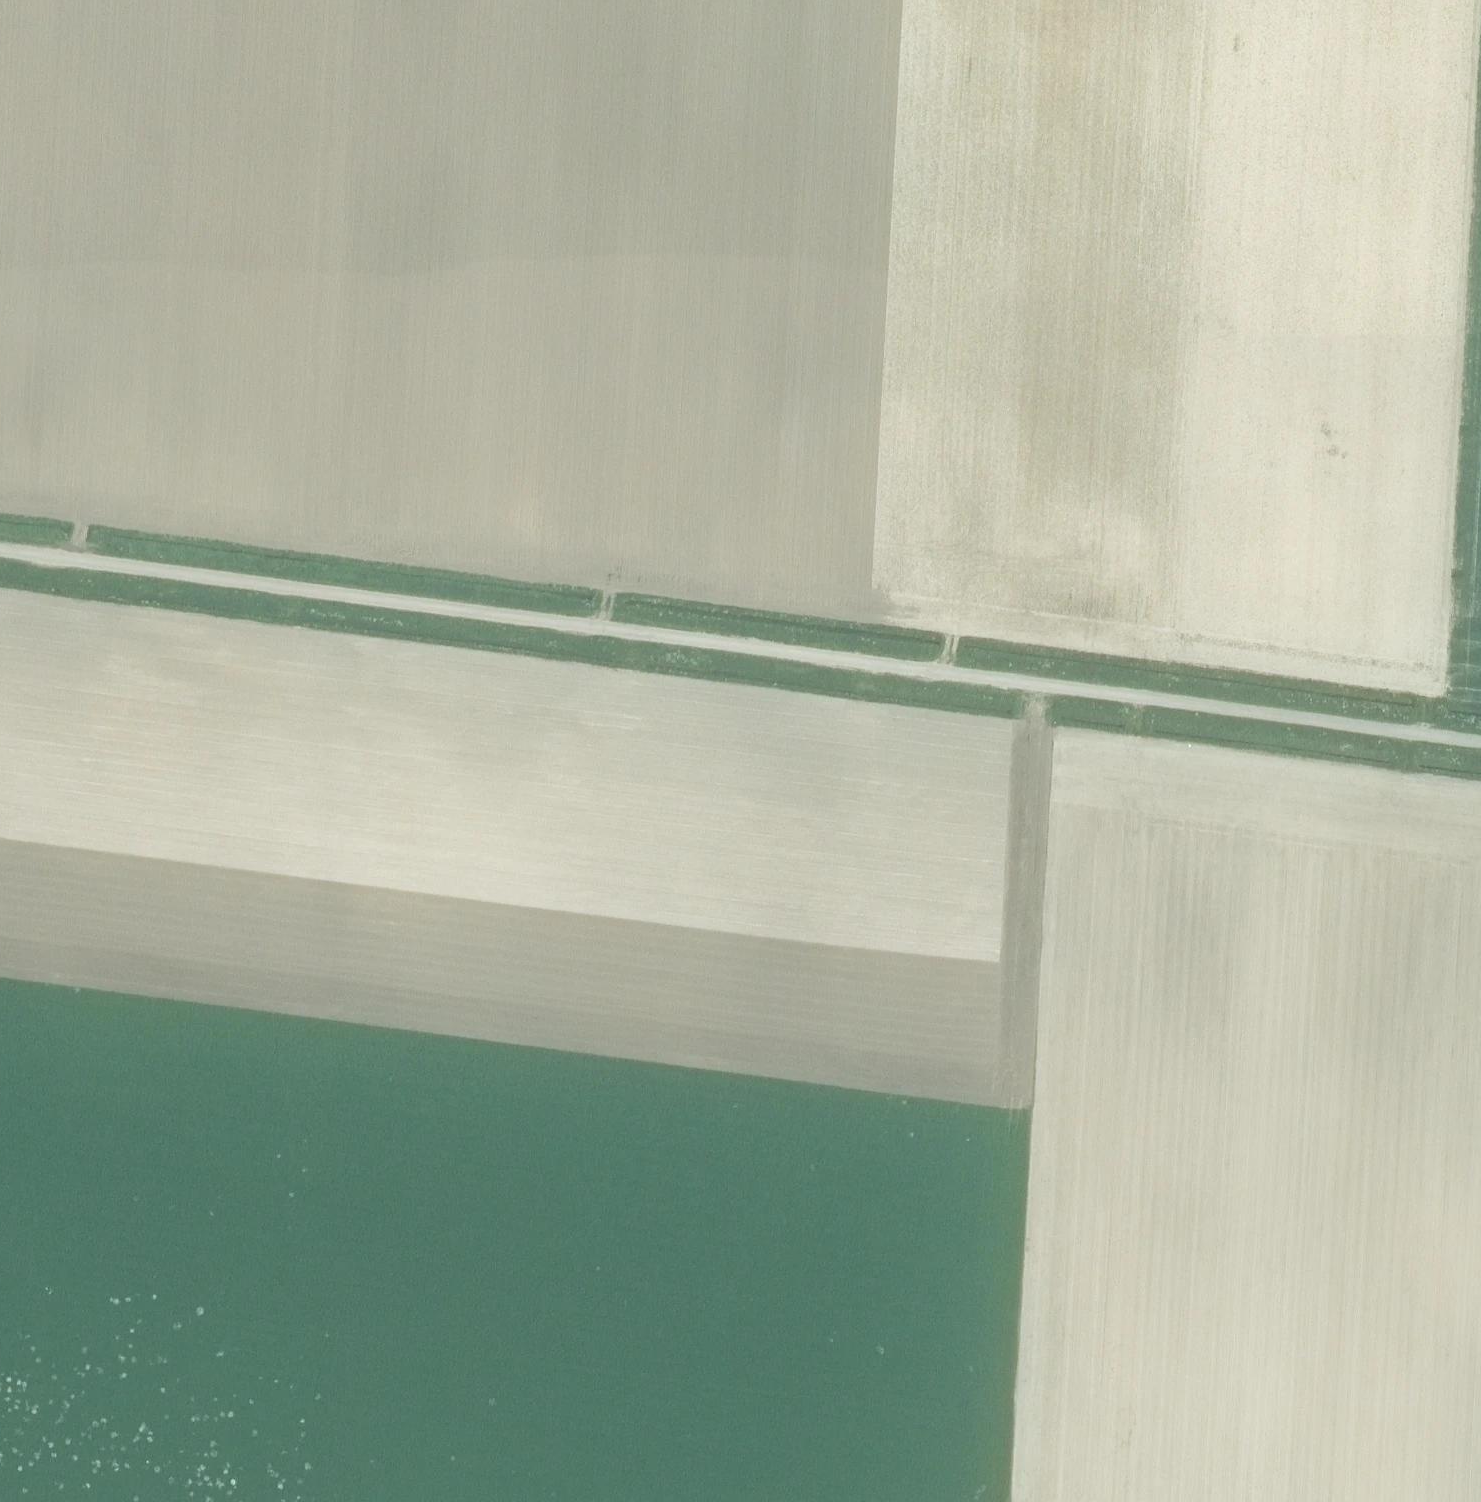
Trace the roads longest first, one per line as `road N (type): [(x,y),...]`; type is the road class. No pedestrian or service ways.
road 1 (unclassified): [(1480,740),(0,547)]

